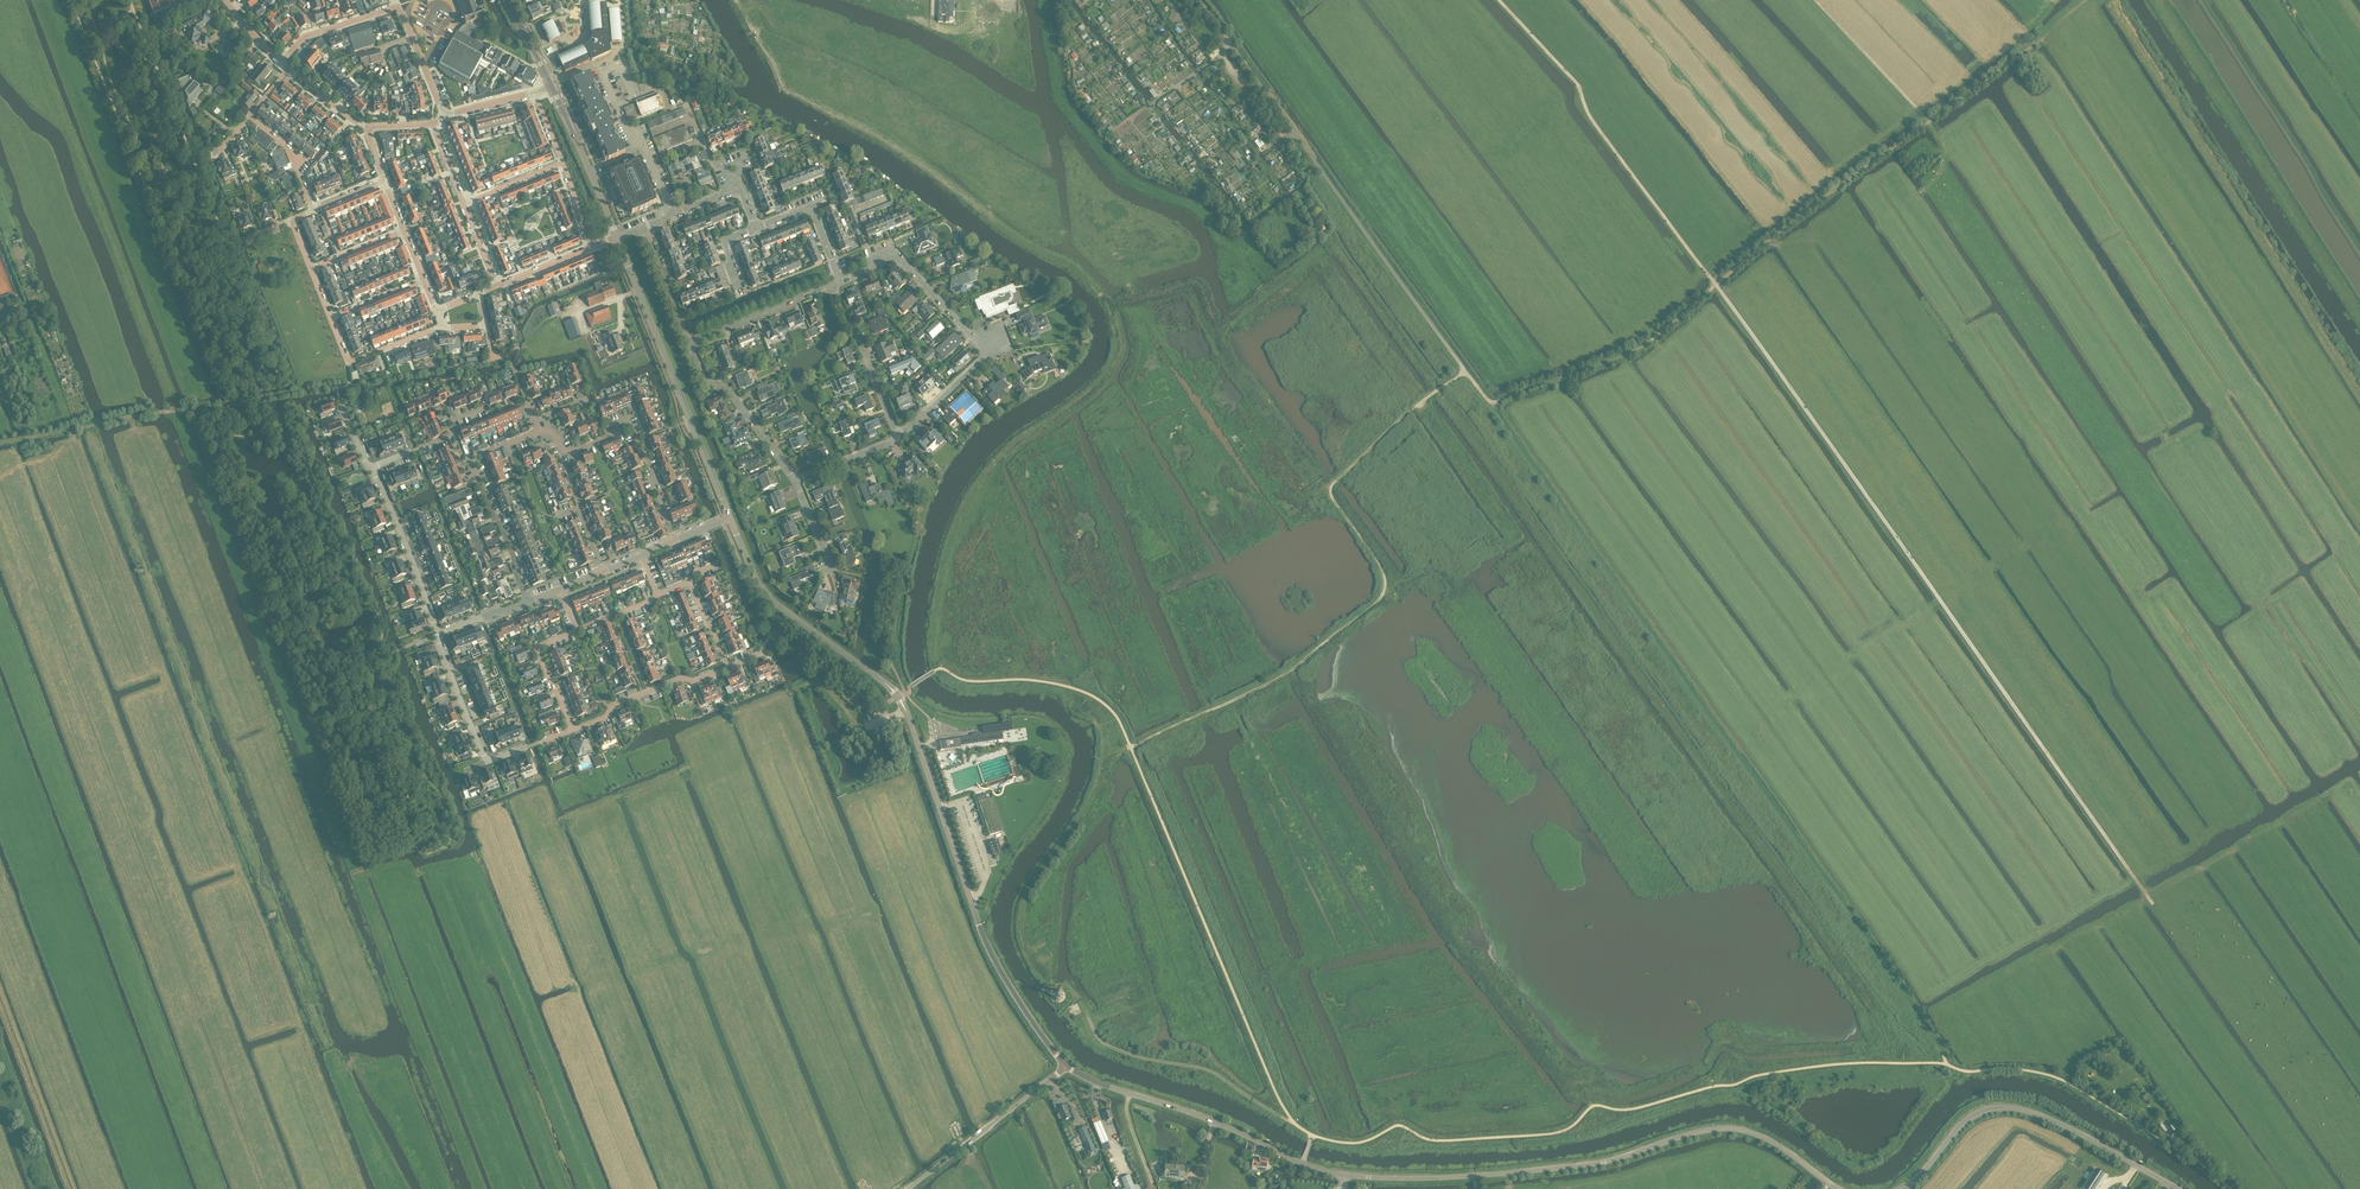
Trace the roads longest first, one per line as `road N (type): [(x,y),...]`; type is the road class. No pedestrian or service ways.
road 1 (track): [(430,871),(359,876),(19,0)]
road 2 (track): [(1439,390),(1887,1022),(1902,1063)]
road 3 (tertiary): [(1837,1188),(1759,1136),(1722,1126),(1603,1163),(1475,1177),(1345,1174),(1302,1164),(1207,1118),(1066,1067)]
road 4 (track): [(1948,1065),(1492,404)]
road 5 (track): [(1716,285),(2153,904)]
road 6 (track): [(1492,404),(1643,347),(2087,0)]
road 7 (tertiary): [(1066,1067),(993,956),(898,696),(767,594),(730,517)]
road 8 (track): [(1175,357),(1128,283),(1073,232),(1044,231),(1005,206),(982,210),(886,140),(786,90),(736,0)]
road 9 (unclassified): [(1466,373),(1199,0)]
road 10 (track): [(1130,747),(1277,679),(1385,591),(1385,571),(1329,489),(1333,484)]
road 11 (track): [(996,466),(1098,385),(1118,348),(1105,301),(1073,265),(982,210)]
road 12 (track): [(1716,285),(1591,118),(1574,81),(1498,0)]
road 13 (tertiary): [(2177,1188),(2068,1127),(2002,1107),(1968,1119),(1902,1188)]
road 14 (residential): [(840,281),(899,257),(986,350),(898,437)]
road 15 (unclassified): [(2230,1188),(2062,1080),(1948,1065)]
road 16 (tertiary): [(730,517),(617,237)]
road 17 (track): [(0,443),(258,400)]
road 18 (residential): [(674,540),(631,429),(564,455),(553,430),(540,433)]
road 19 (track): [(1942,169),(1945,146),(1937,133),(1816,0)]
road 20 (track): [(67,1188),(0,998)]
road 21 (tertiary): [(911,1188),(1066,1067)]
road 22 (residential): [(796,481),(728,389),(704,383),(688,342)]
road 23 (residential): [(372,467),(439,635)]
road 24 (residential): [(573,729),(604,719),(613,705),(729,667)]
road 25 (residential): [(898,437),(832,285)]
road 26 (tertiary): [(617,237),(551,87)]
road 27 (residential): [(688,342),(832,285)]
road 28 (residential): [(527,602),(471,459)]
road 29 (track): [(350,385),(493,359)]
road 30 (residential): [(840,281),(812,207),(756,228)]
road 31 (residential): [(439,635),(487,762)]
road 32 (residential): [(283,62),(307,37),(398,6)]
road 33 (residential): [(573,729),(540,649),(577,630)]
road 34 (residential): [(688,342),(642,228)]

